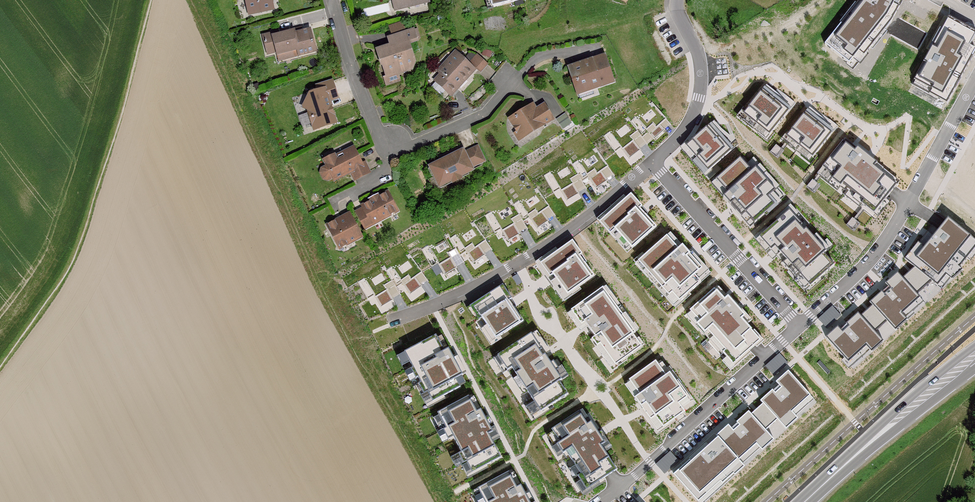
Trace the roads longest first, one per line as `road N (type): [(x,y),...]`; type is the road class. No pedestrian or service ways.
road 1 (residential): [(799,326),(872,263),(974,79)]
road 2 (residential): [(651,166),(533,254),(391,319)]
road 3 (residential): [(332,0),(378,131),(393,147),(485,112),(513,79)]
road 4 (residential): [(799,326),(597,501)]
road 5 (primary): [(807,501),(974,357)]
road 6 (residential): [(651,166),(799,326)]
road 7 (residential): [(677,0),(700,63),(702,97),(651,166)]

